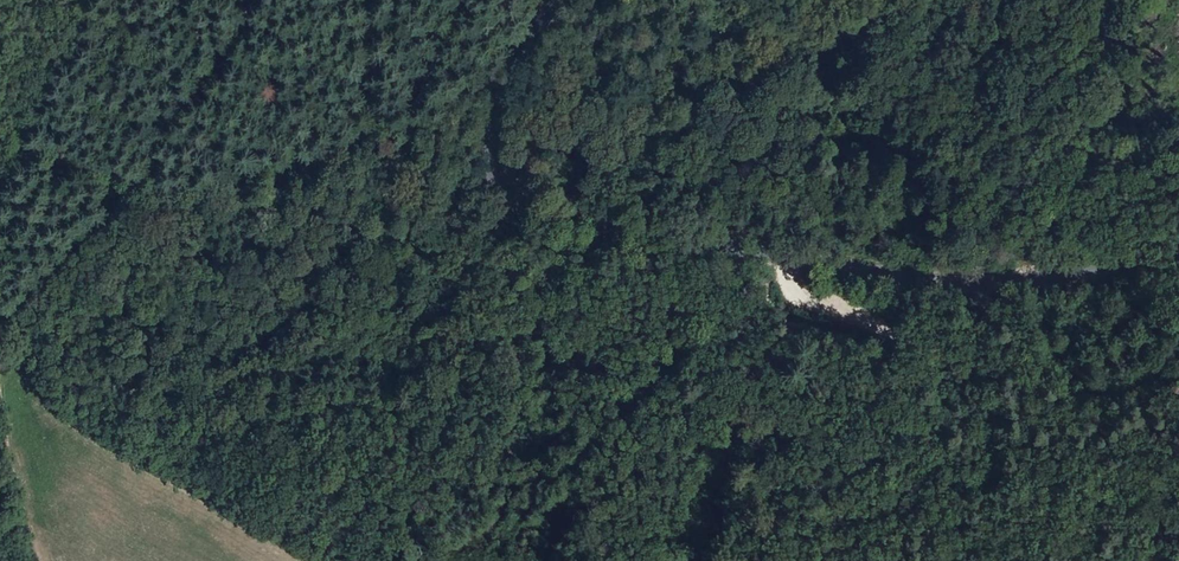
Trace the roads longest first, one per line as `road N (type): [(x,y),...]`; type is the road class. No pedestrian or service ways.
road 1 (tertiary): [(1178,257),(1083,273),(940,280),(544,215),(512,191),(497,156),(499,115),(514,71),(558,0)]
road 2 (track): [(1178,413),(994,381),(866,334),(749,250)]
road 3 (track): [(0,211),(96,0)]

